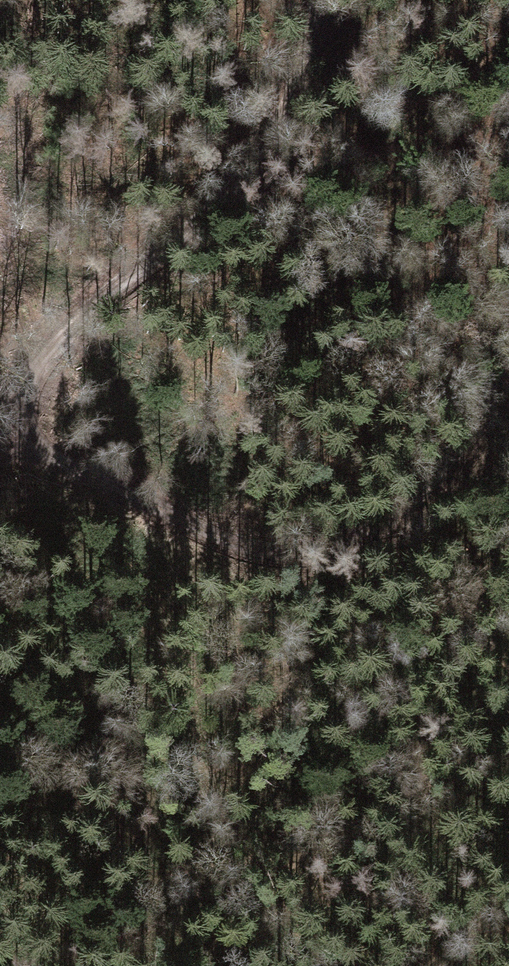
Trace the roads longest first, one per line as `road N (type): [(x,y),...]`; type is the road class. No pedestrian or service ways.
road 1 (track): [(319,0),(269,160),(166,259),(70,323),(0,450)]
road 2 (track): [(508,465),(376,546),(297,561),(189,528),(140,491),(90,472),(1,448)]
road 3 (track): [(297,561),(413,503),(476,425),(508,330)]

